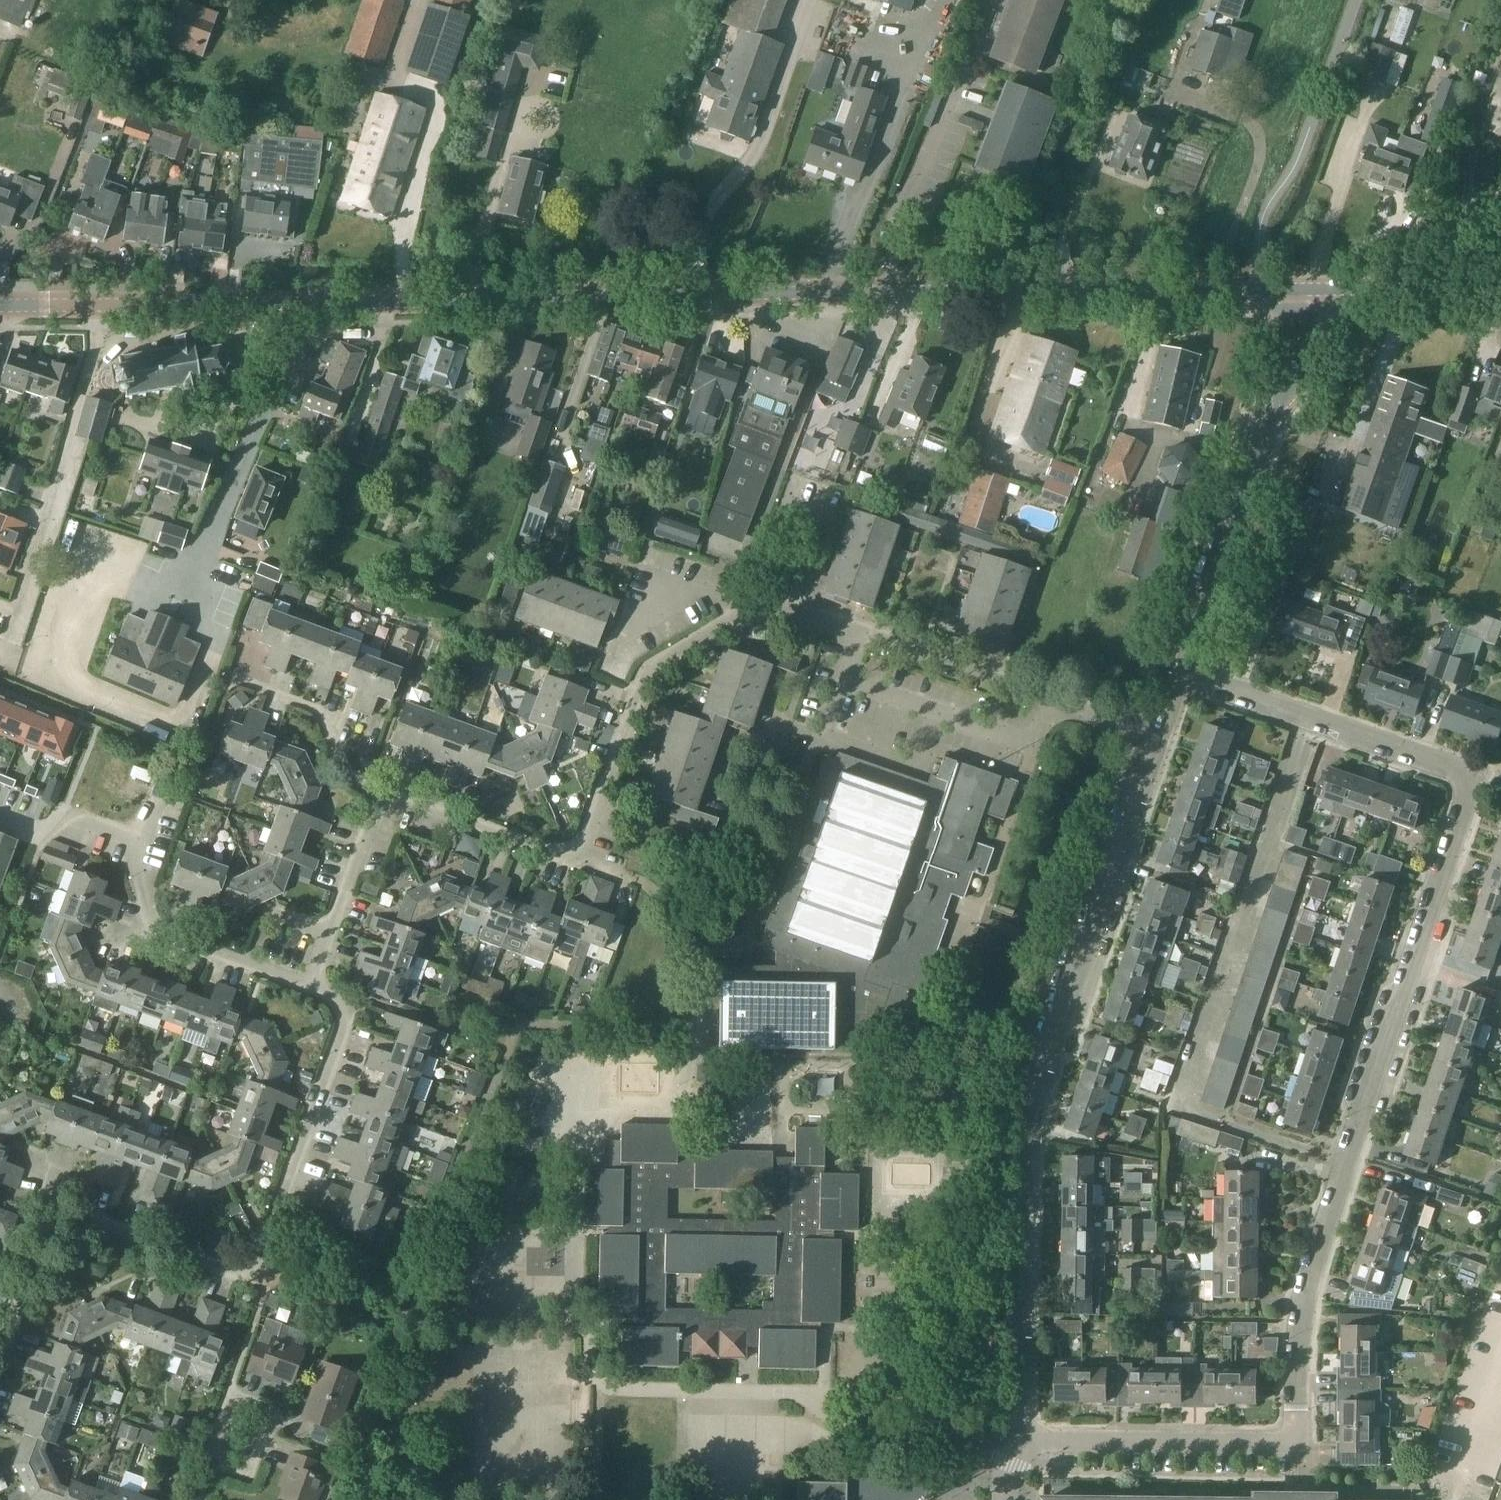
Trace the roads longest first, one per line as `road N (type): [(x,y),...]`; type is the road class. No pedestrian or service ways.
road 1 (tertiary): [(0,303),(1309,286)]
road 2 (residential): [(1183,674),(1453,765),(1472,782),(1309,1292),(1303,1437),(1019,1441)]
road 3 (unclassified): [(1019,1441),(1028,1151),(1040,1071),(1160,735)]
road 4 (residential): [(0,1349),(52,1201),(226,1271),(261,1276),(349,1001),(314,988)]
road 5 (unclassified): [(1183,674),(1260,445),(1296,363),(1309,286)]
road 6 (residential): [(578,857),(642,678),(739,618),(781,603),(803,609)]
road 7 (residential): [(697,1028),(701,953),(748,938),(819,732)]
road 8 (residential): [(1160,735),(859,628)]
road 9 (residential): [(227,677),(311,706),(326,755),(387,790)]
road 10 (residential): [(387,790),(578,857)]
road 11 (tertiary): [(1500,279),(1309,286)]
road 12 (residential): [(725,842),(768,717),(819,732)]
road 13 (residential): [(314,988),(154,925)]
road 14 (residential): [(231,1383),(278,1400),(245,1473),(206,1459)]
road 15 (residential): [(803,609),(834,515),(783,499)]
road 16 (residential): [(333,929),(387,790)]

